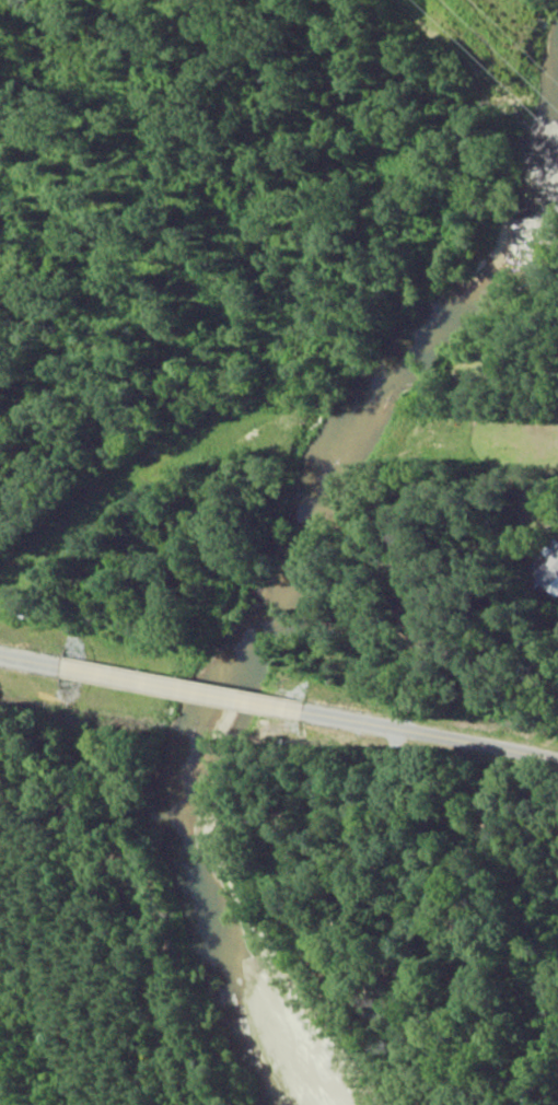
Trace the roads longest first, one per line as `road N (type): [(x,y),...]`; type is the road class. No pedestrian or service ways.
road 1 (residential): [(557,821),(0,688)]

